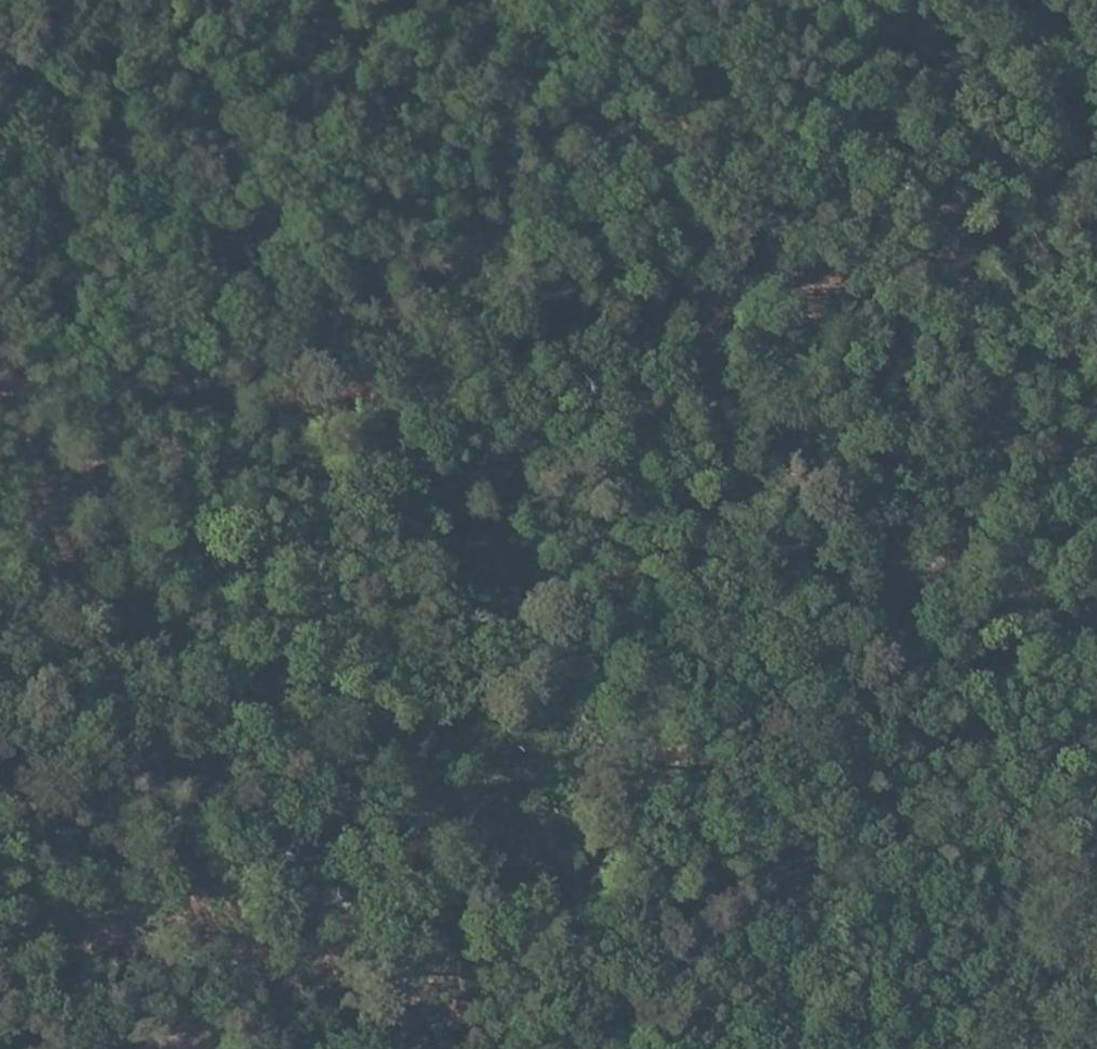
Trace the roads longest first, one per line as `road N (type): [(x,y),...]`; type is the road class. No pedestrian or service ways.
road 1 (track): [(1096,827),(1016,1048)]

